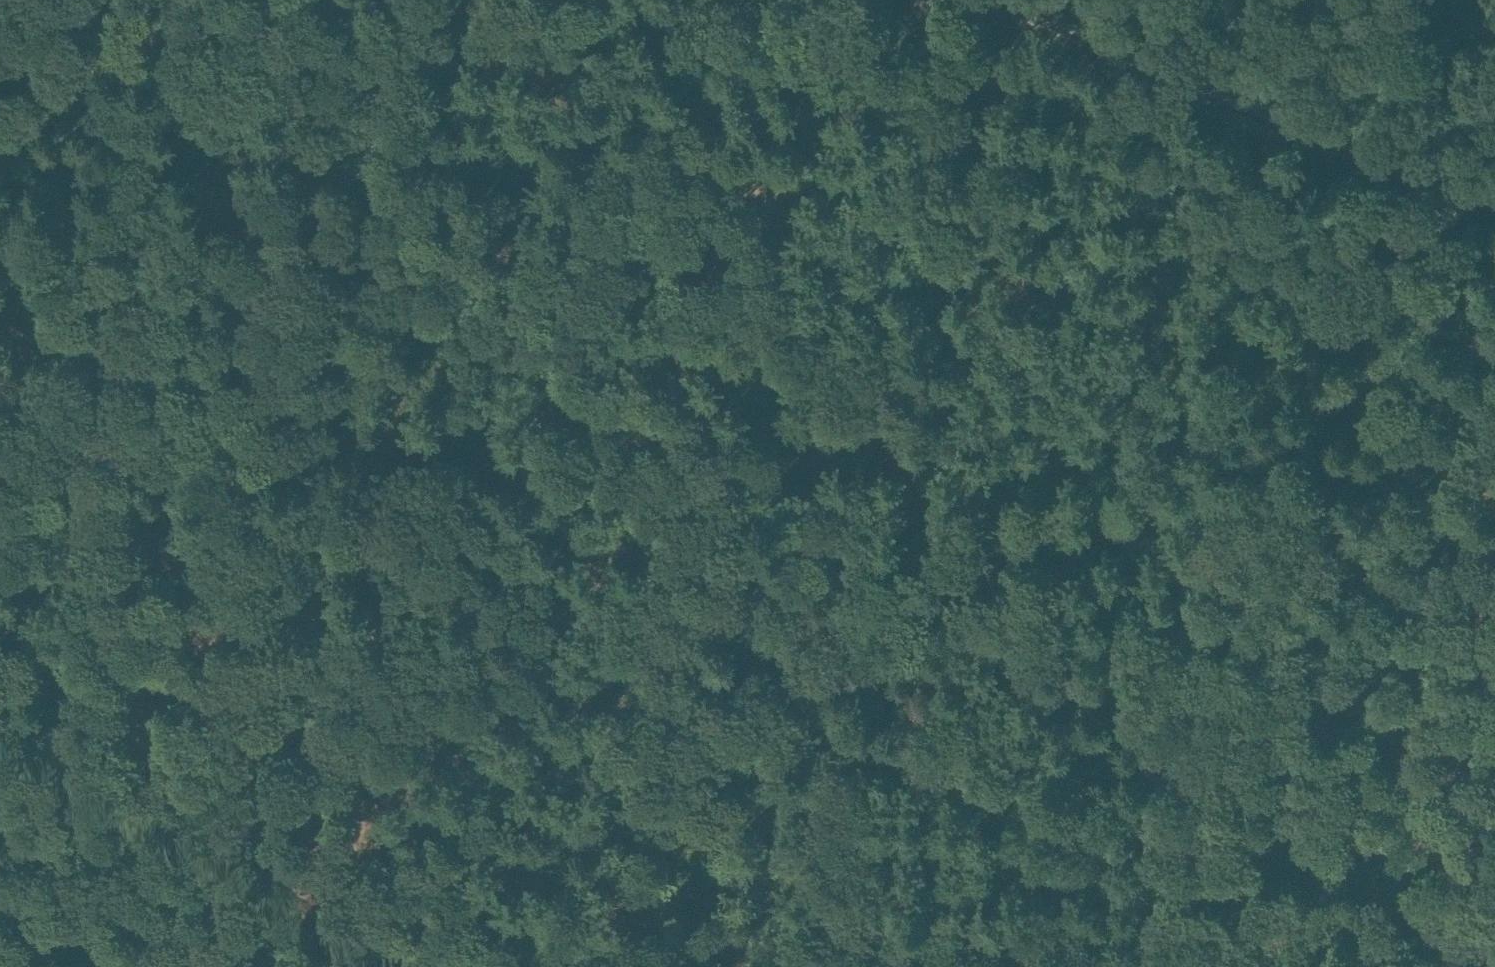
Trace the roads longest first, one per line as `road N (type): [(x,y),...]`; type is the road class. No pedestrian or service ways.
road 1 (track): [(1204,966),(1494,249)]
road 2 (track): [(1494,195),(996,0)]

